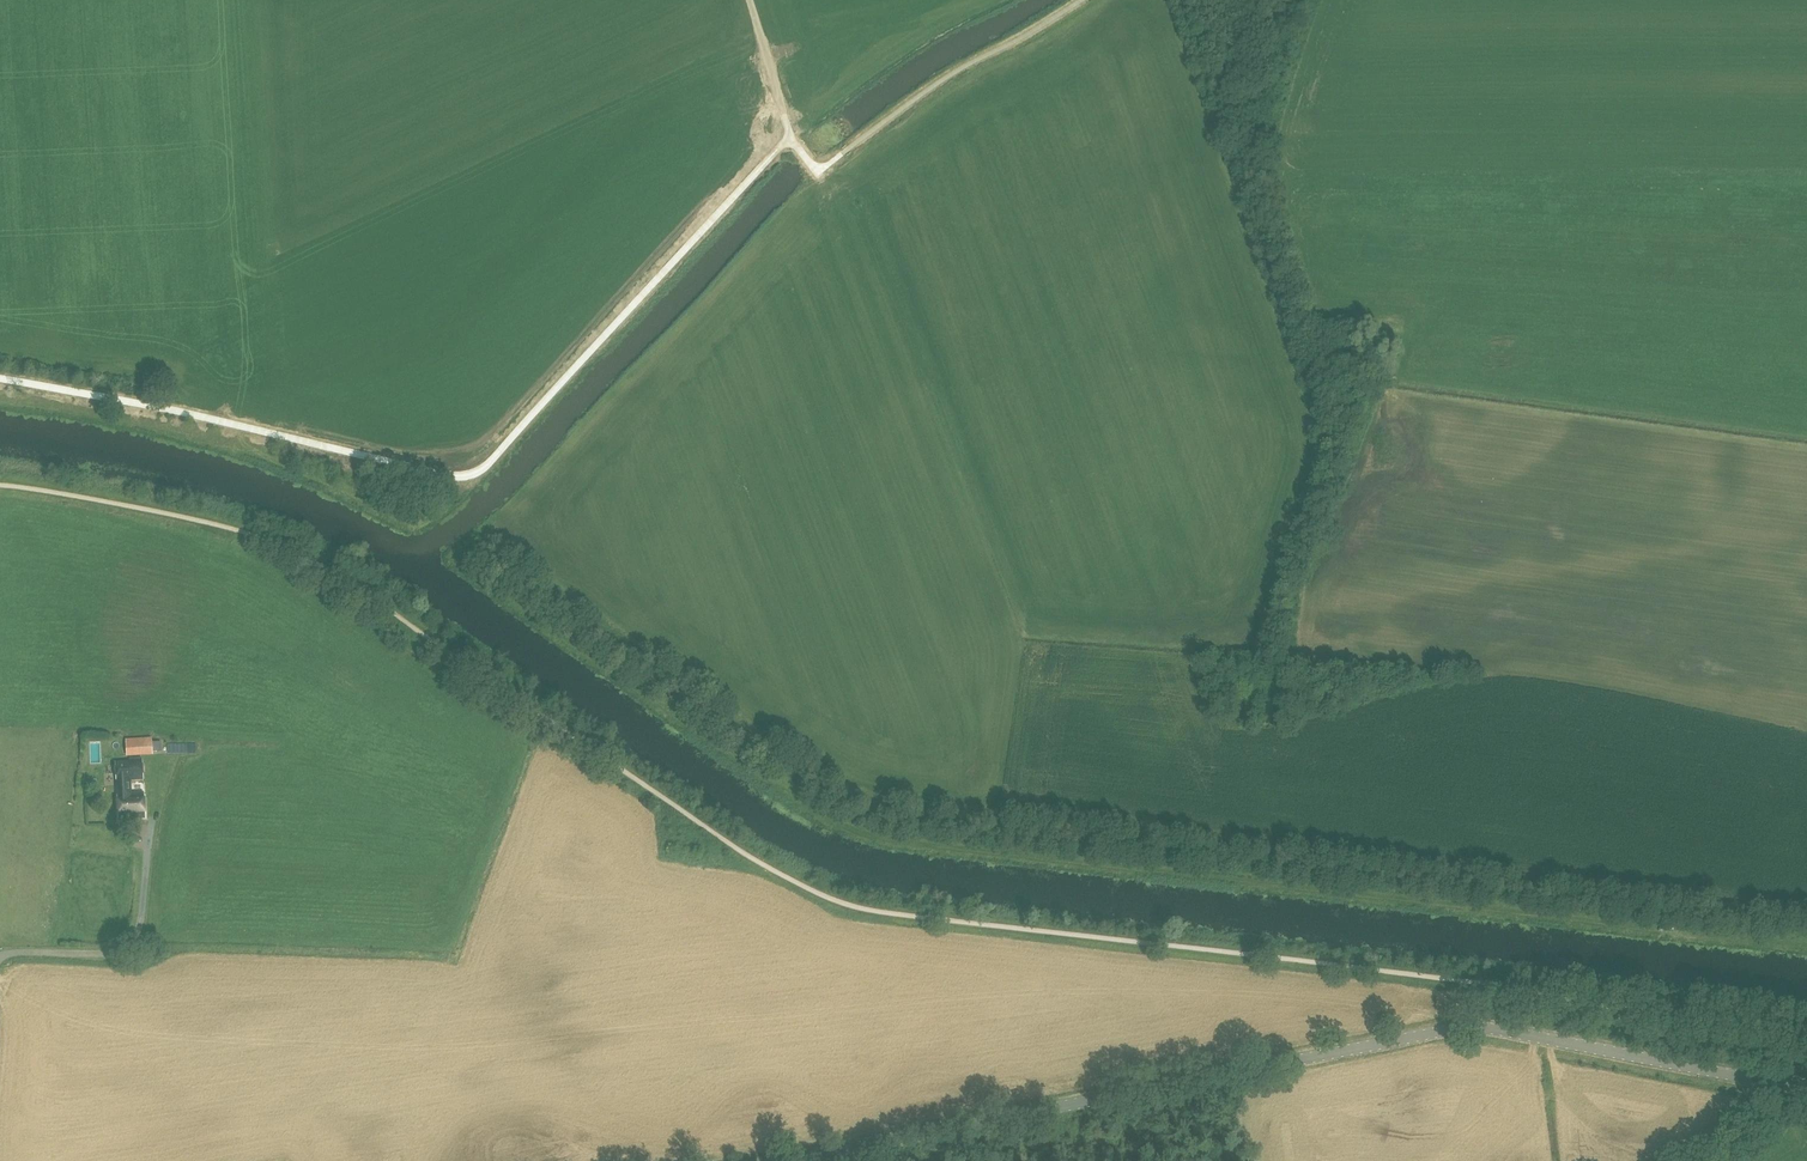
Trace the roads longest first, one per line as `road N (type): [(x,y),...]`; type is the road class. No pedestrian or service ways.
road 1 (tertiary): [(783,1160),(1463,1027),(1768,1082),(1806,1082)]
road 2 (unclassified): [(791,137),(751,0)]

